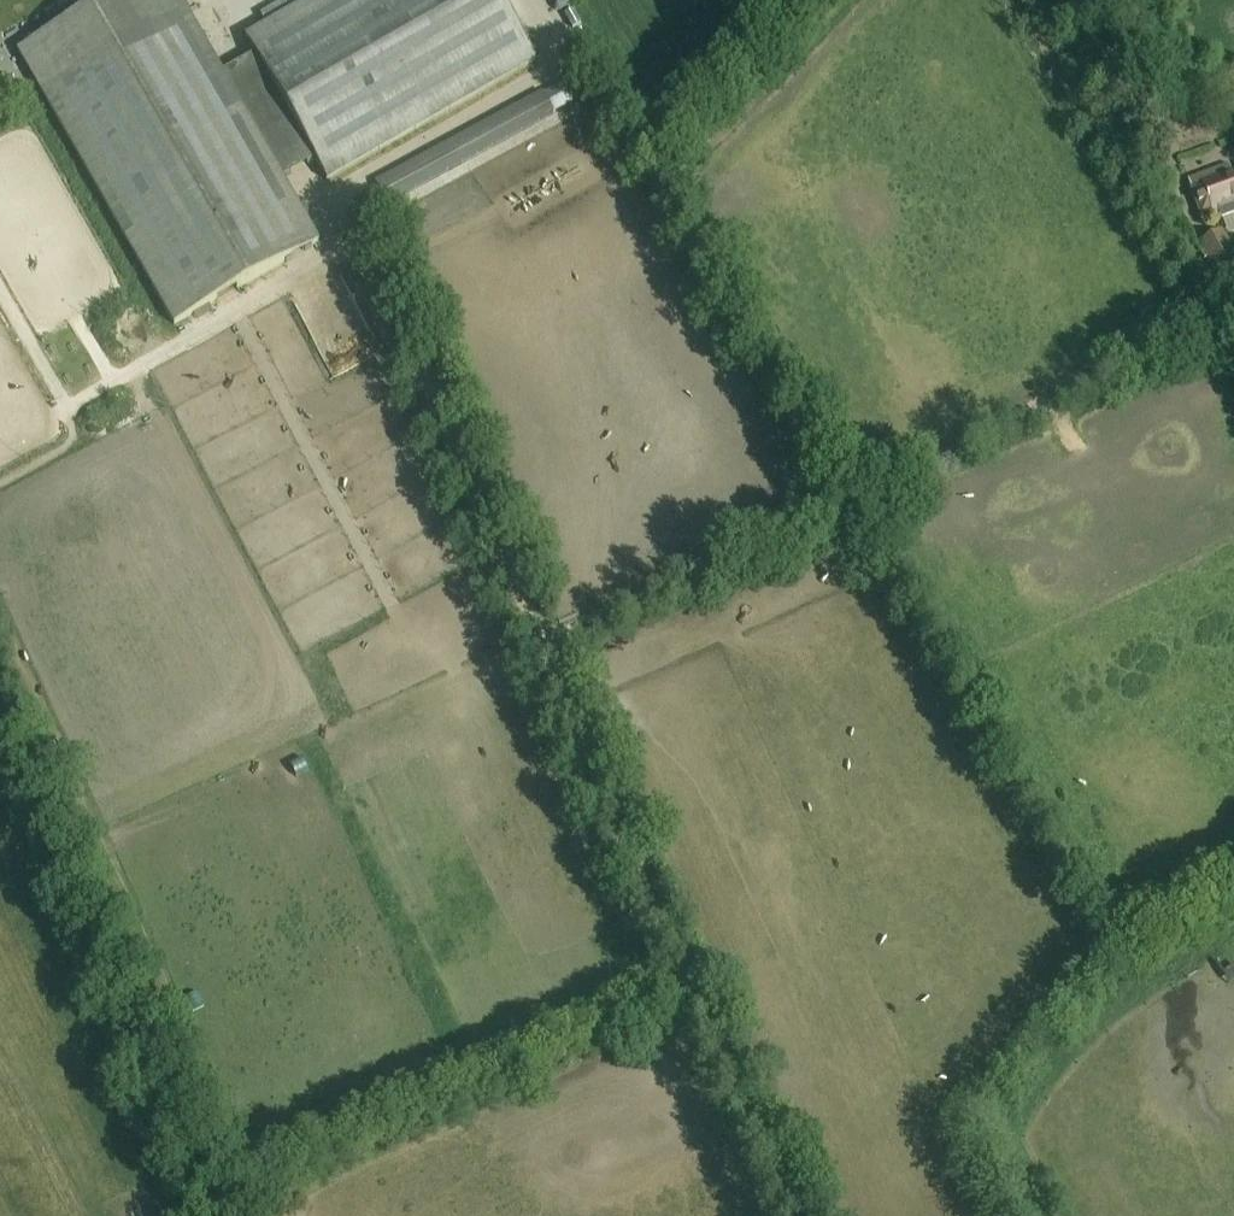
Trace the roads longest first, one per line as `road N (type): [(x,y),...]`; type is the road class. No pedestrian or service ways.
road 1 (track): [(783,1215),(537,640),(360,253),(345,252)]
road 2 (track): [(537,640),(1210,323)]
road 3 (track): [(523,0),(567,66),(323,217),(345,252),(86,402),(78,432)]
road 4 (track): [(0,626),(266,1215)]
road 5 (track): [(849,493),(597,60),(567,66)]
road 6 (track): [(251,1183),(682,984)]
road 7 (track): [(1233,882),(1121,940),(978,1103),(971,1130),(1004,1215)]
road 8 (track): [(1015,0),(1233,360)]
road 9 (track): [(236,315),(392,607)]
road 10 (track): [(664,174),(829,0)]

